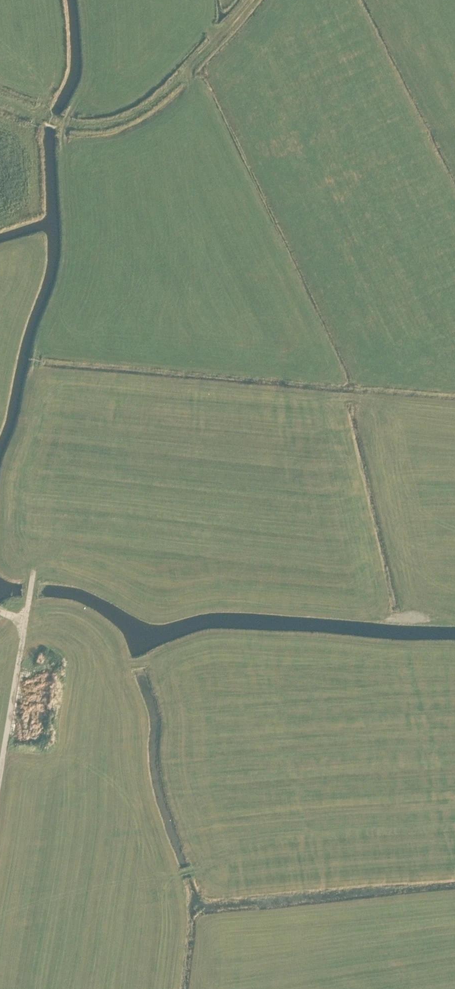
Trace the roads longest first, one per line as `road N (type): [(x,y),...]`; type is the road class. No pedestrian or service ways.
road 1 (track): [(251,0),(191,70),(121,122),(69,128),(0,100)]

